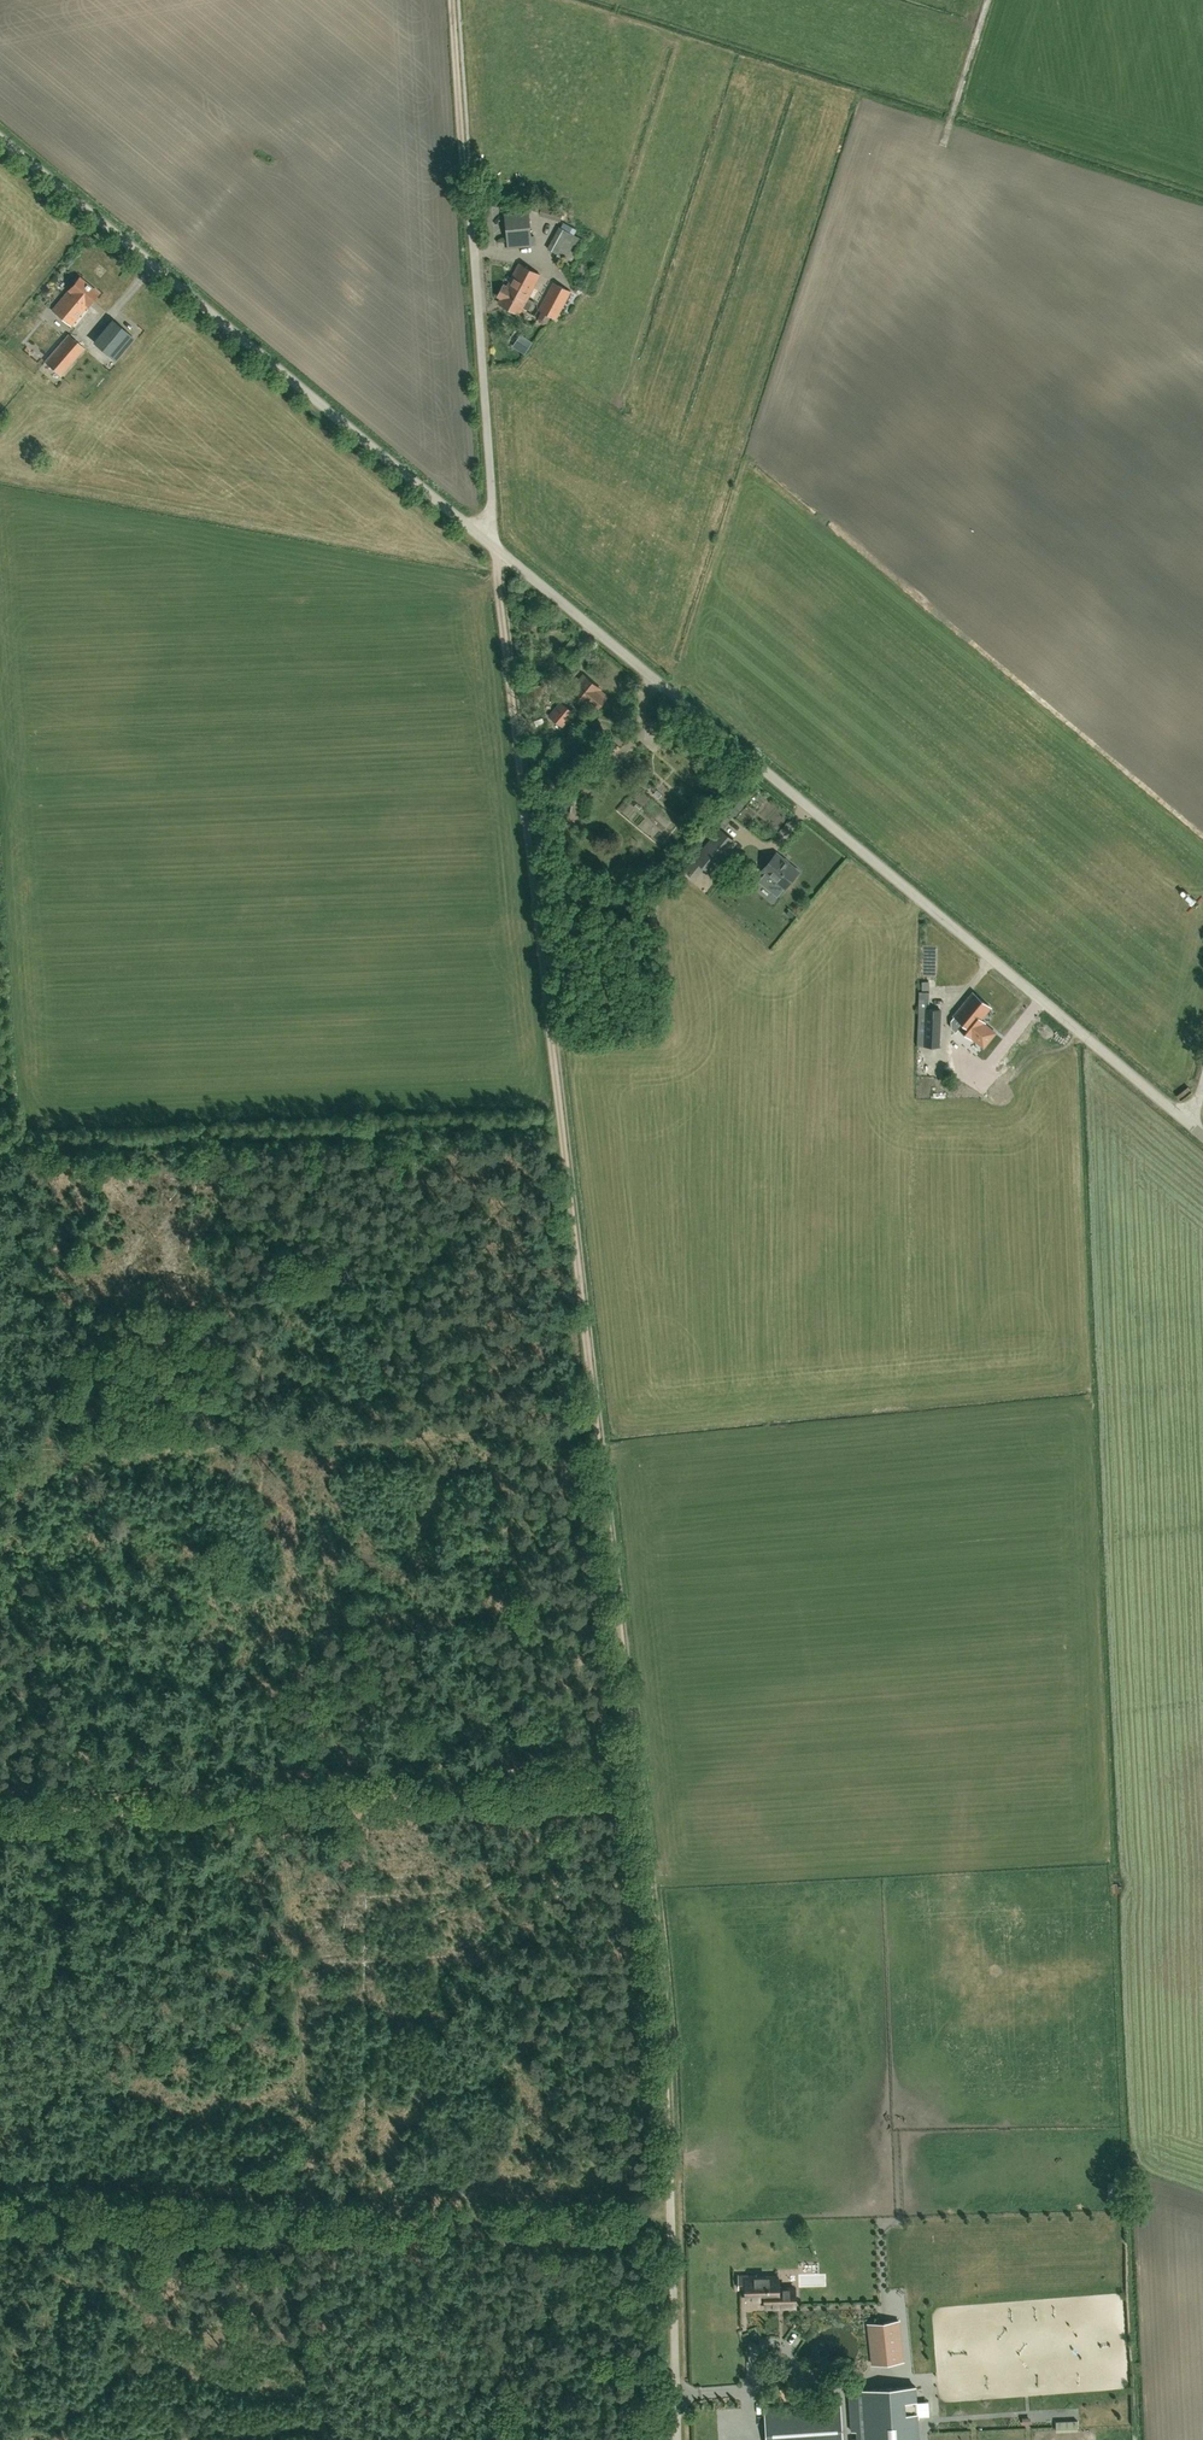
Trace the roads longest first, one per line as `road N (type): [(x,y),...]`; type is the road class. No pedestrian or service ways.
road 1 (track): [(669,2119),(660,1976),(496,545)]
road 2 (unclassified): [(1191,1123),(496,545)]
road 3 (unclassified): [(496,545),(0,133)]
road 4 (track): [(247,1437),(597,1425)]
road 5 (unclassified): [(679,2439),(669,2119)]
road 6 (unclassified): [(496,545),(472,236)]
road 7 (track): [(472,236),(454,0)]

